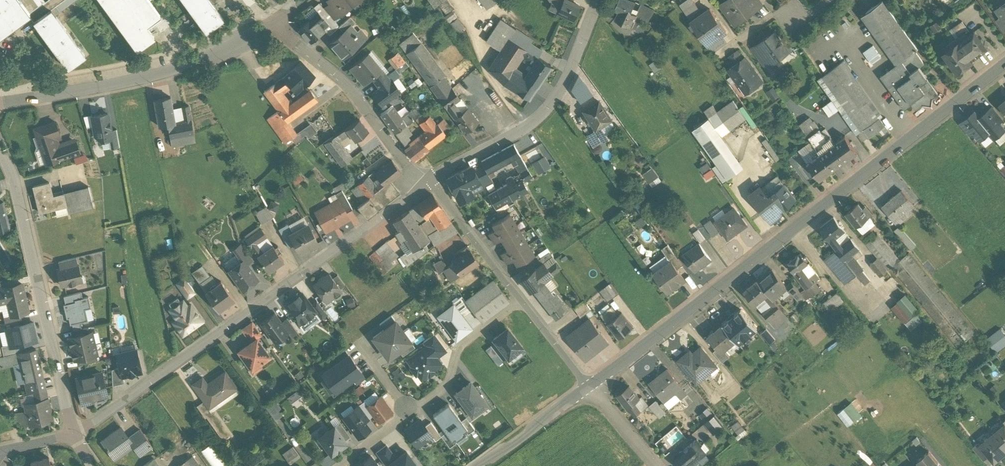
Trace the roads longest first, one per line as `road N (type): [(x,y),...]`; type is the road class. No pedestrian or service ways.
road 1 (tertiary): [(1004,63),(589,384)]
road 2 (residential): [(73,435),(423,189)]
road 3 (residential): [(0,141),(19,189),(73,435)]
road 4 (residential): [(274,28),(207,66),(0,107)]
road 5 (residential): [(431,183),(545,112),(598,0)]
road 6 (residential): [(423,189),(356,97),(274,28)]
road 7 (residential): [(522,302),(461,346),(446,389),(411,414)]
road 8 (residential): [(522,302),(431,183)]
road 9 (tertiary): [(589,384),(478,465)]

